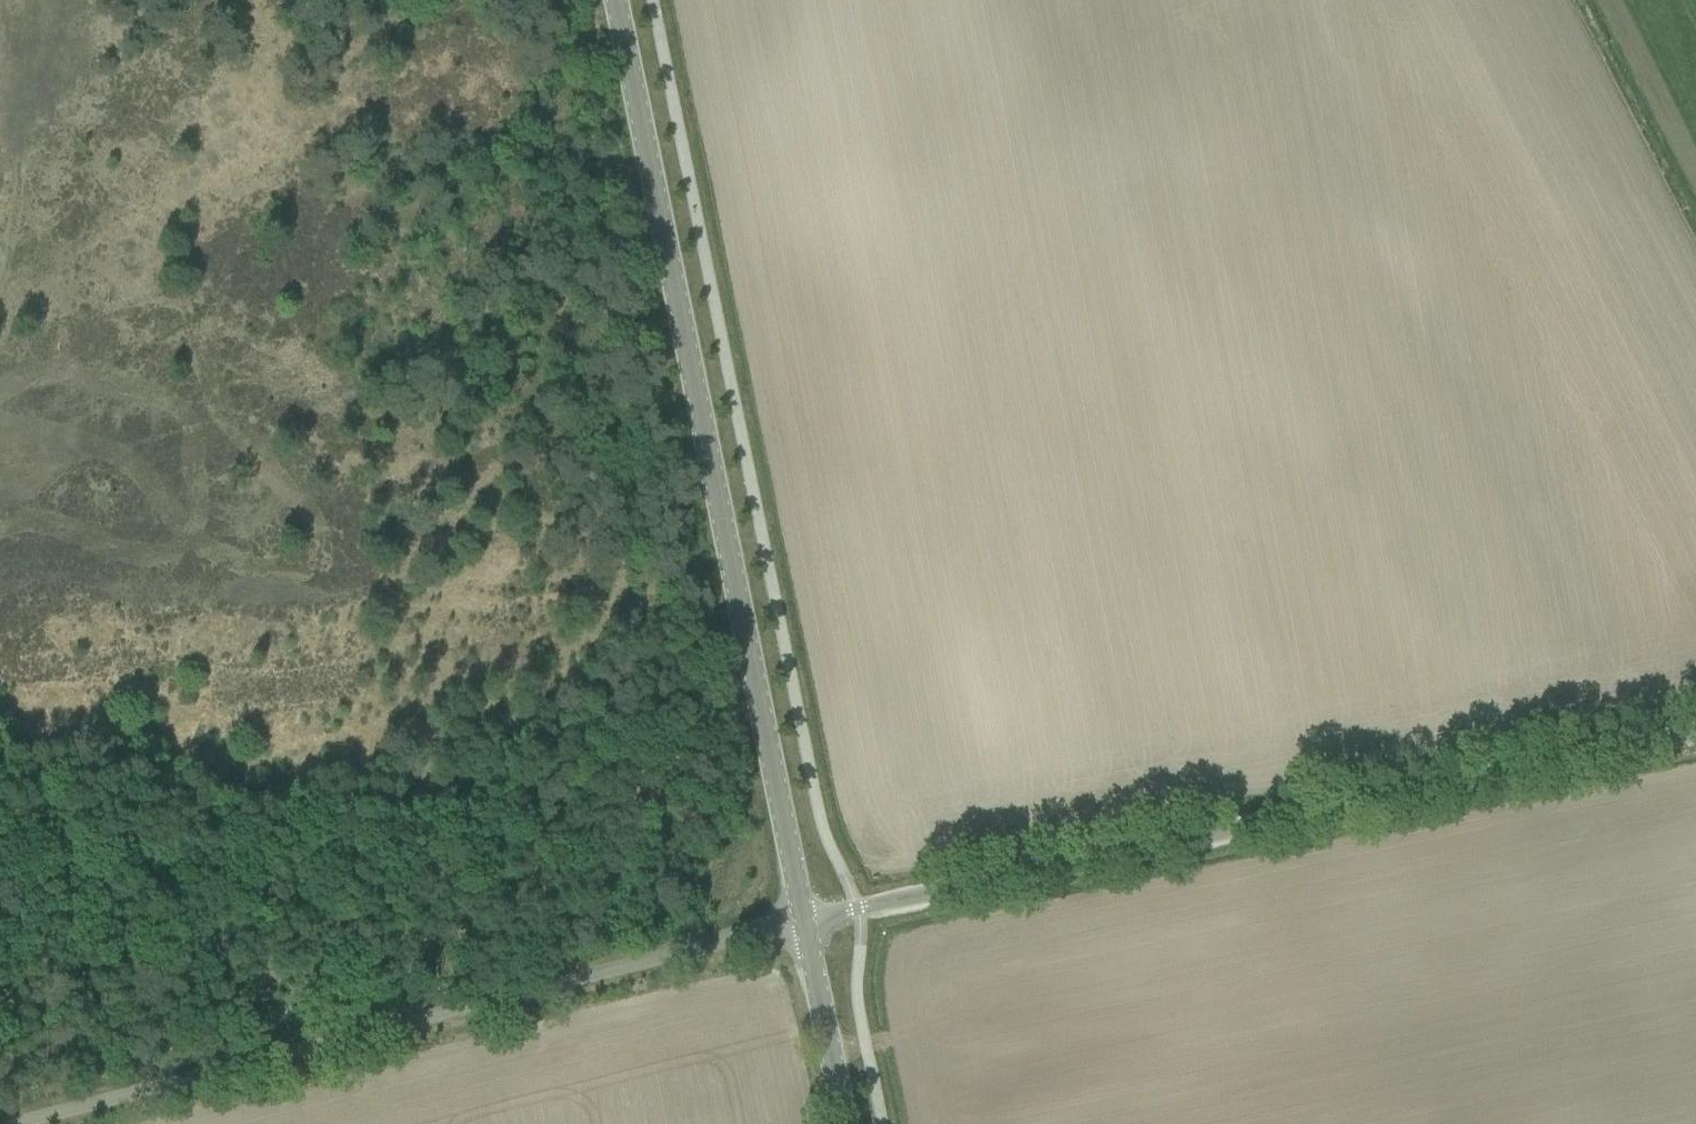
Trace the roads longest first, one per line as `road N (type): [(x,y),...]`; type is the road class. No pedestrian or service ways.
road 1 (tertiary): [(804,922),(619,0)]
road 2 (unclassified): [(804,922),(1695,739)]
road 3 (unclassified): [(29,1123),(804,922)]
road 4 (tertiary): [(845,1123),(804,922)]

